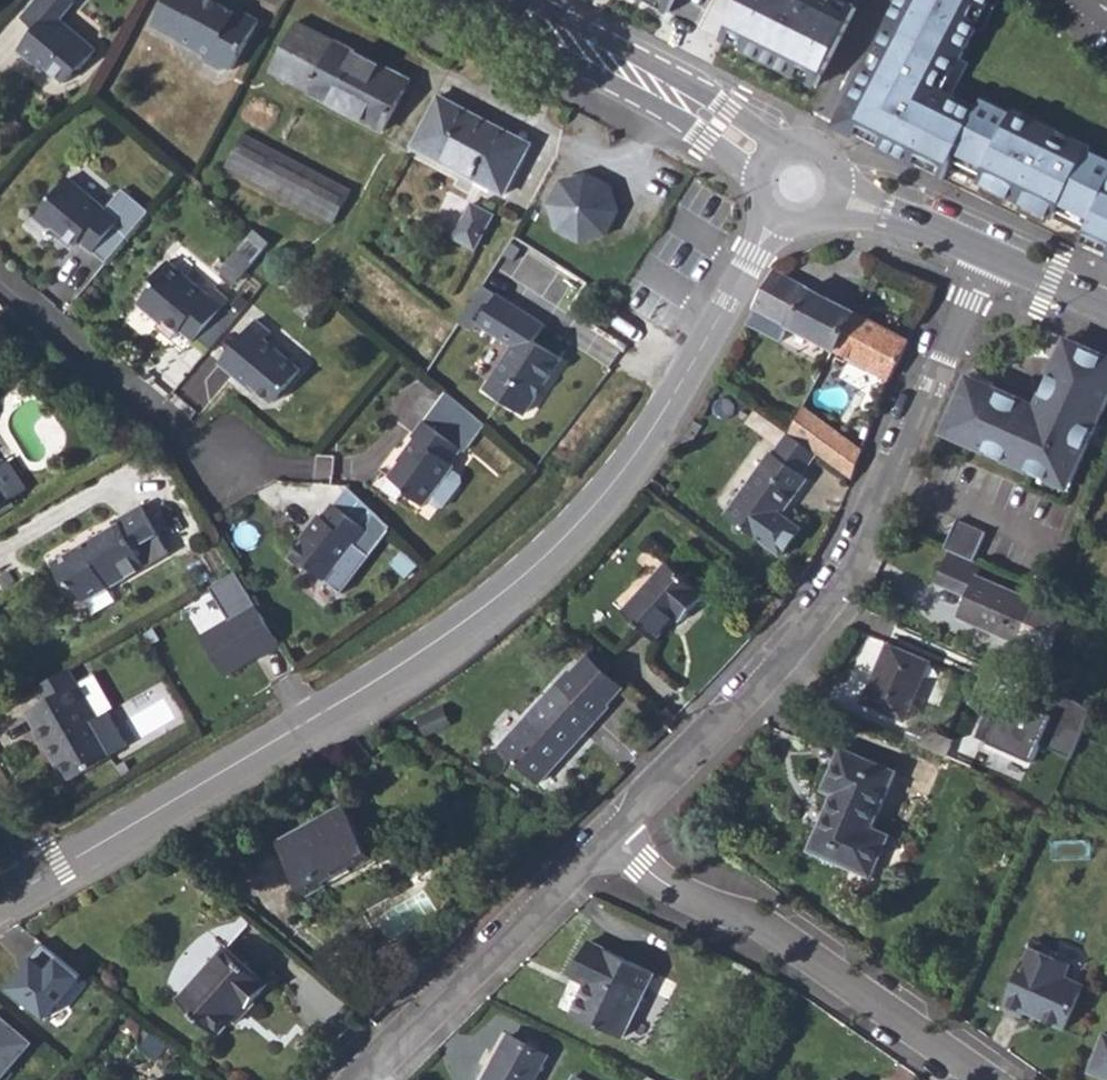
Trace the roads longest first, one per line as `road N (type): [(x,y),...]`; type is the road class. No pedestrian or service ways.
road 1 (tertiary): [(37,883),(379,684),(563,548),(701,353),(776,217)]
road 2 (residential): [(610,839),(835,584),(879,506),(991,255)]
road 3 (residential): [(610,839),(693,904),(755,921),(979,1079)]
road 4 (residential): [(370,1079),(610,839)]
road 5 (secondary): [(469,0),(756,172)]
road 6 (residential): [(0,281),(192,440),(247,463)]
road 7 (secondary): [(776,143),(727,108),(525,0)]
road 8 (secondary): [(991,255),(839,193)]
road 9 (secondary): [(1106,308),(991,255)]

